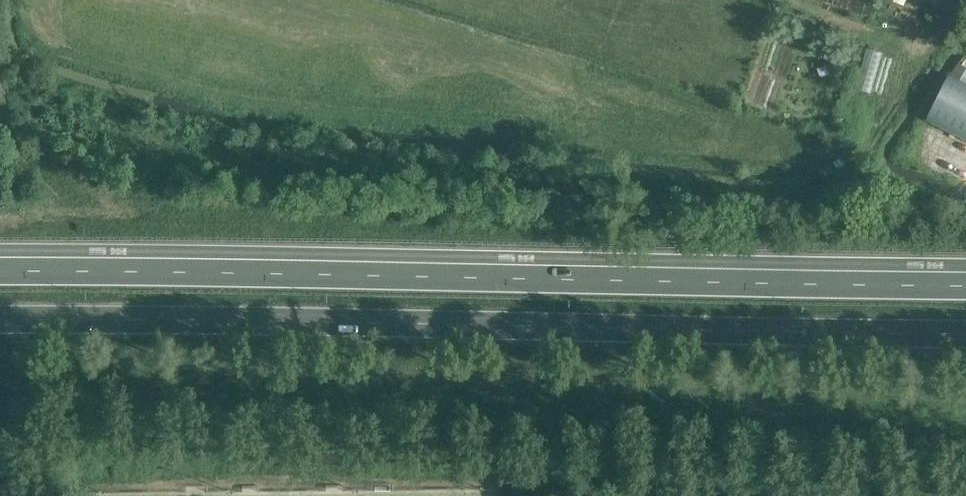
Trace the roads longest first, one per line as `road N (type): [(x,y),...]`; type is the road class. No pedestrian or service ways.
road 1 (trunk): [(965,279),(0,273)]
road 2 (trunk): [(0,324),(965,329)]

